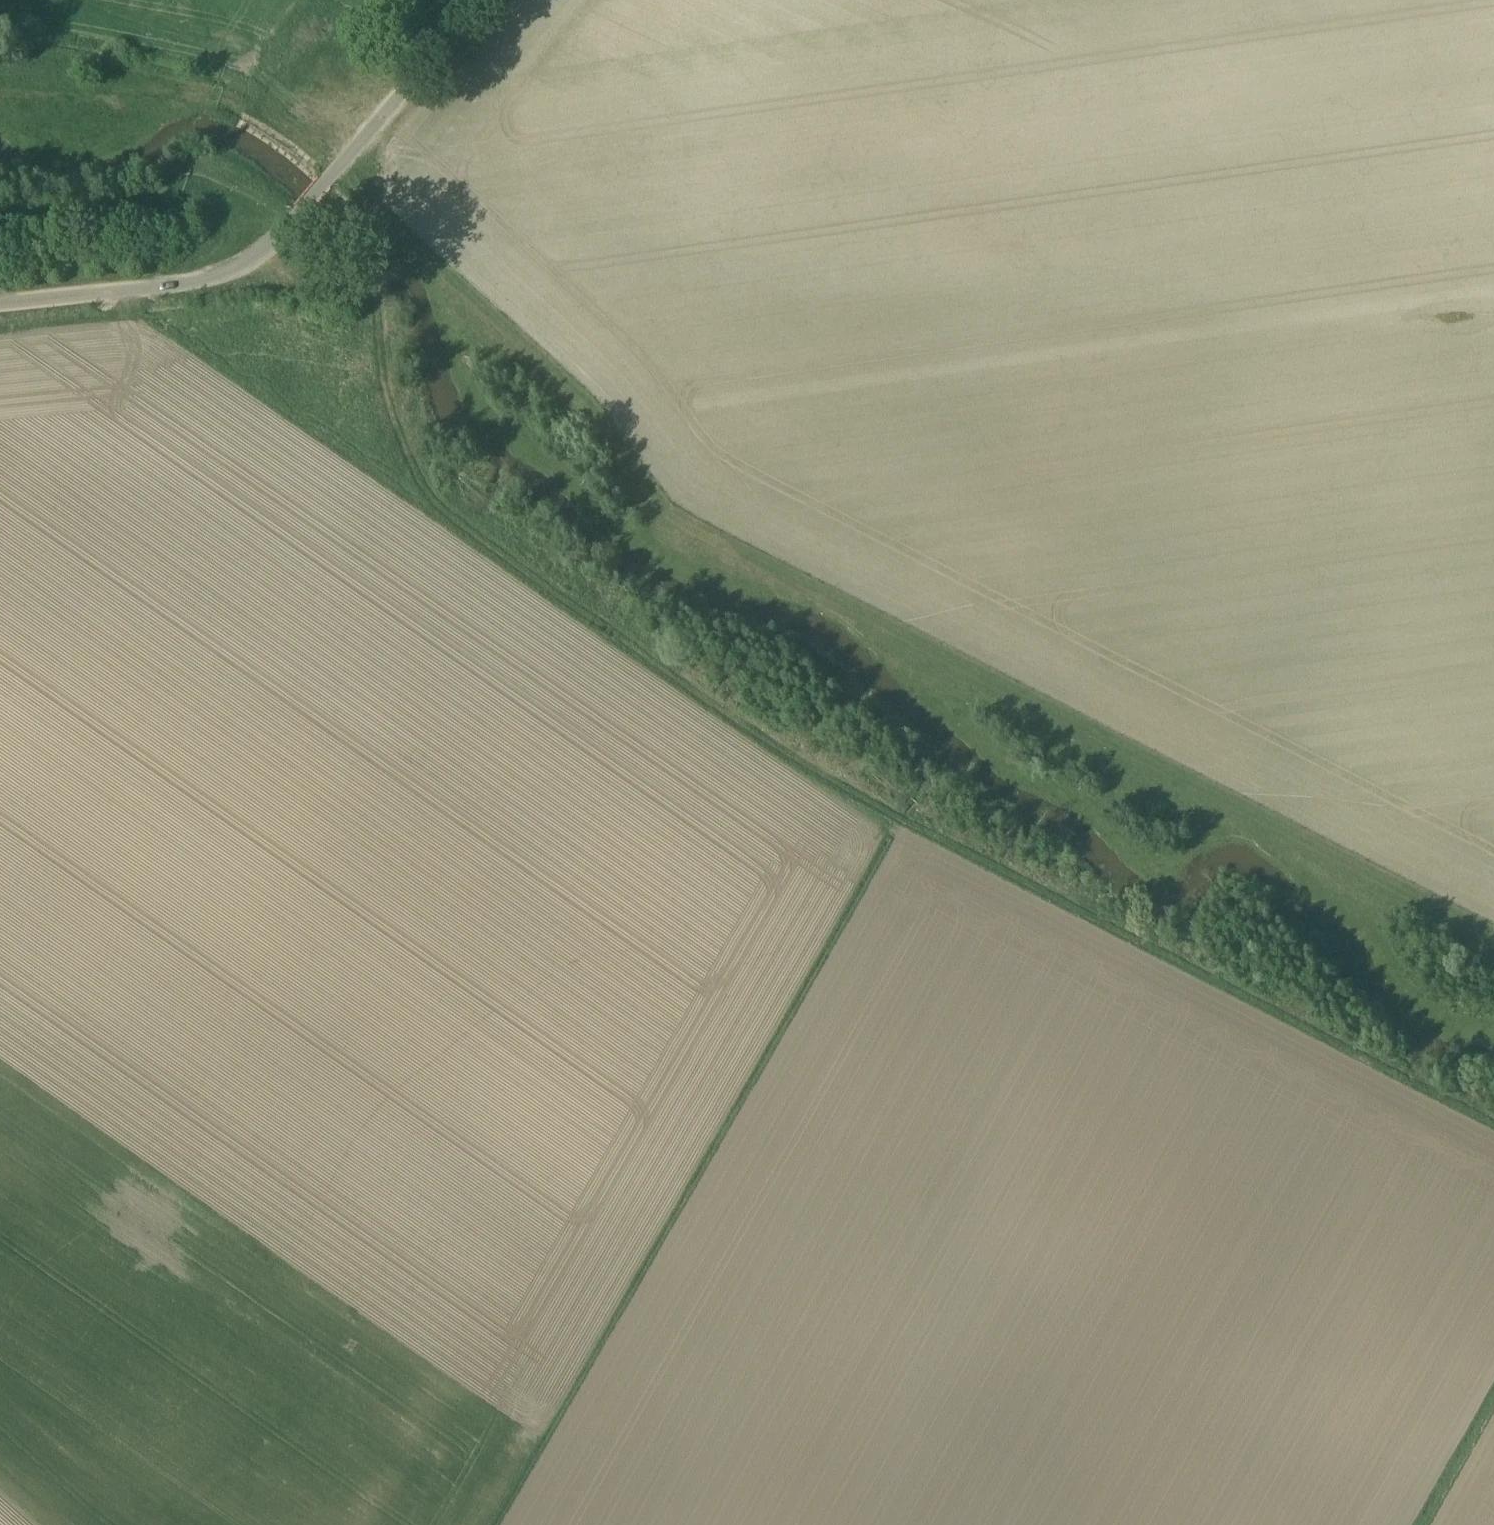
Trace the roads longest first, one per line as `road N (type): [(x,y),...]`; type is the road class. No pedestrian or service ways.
road 1 (unclassified): [(0,302),(191,283),(242,265),(303,211),(474,0)]

